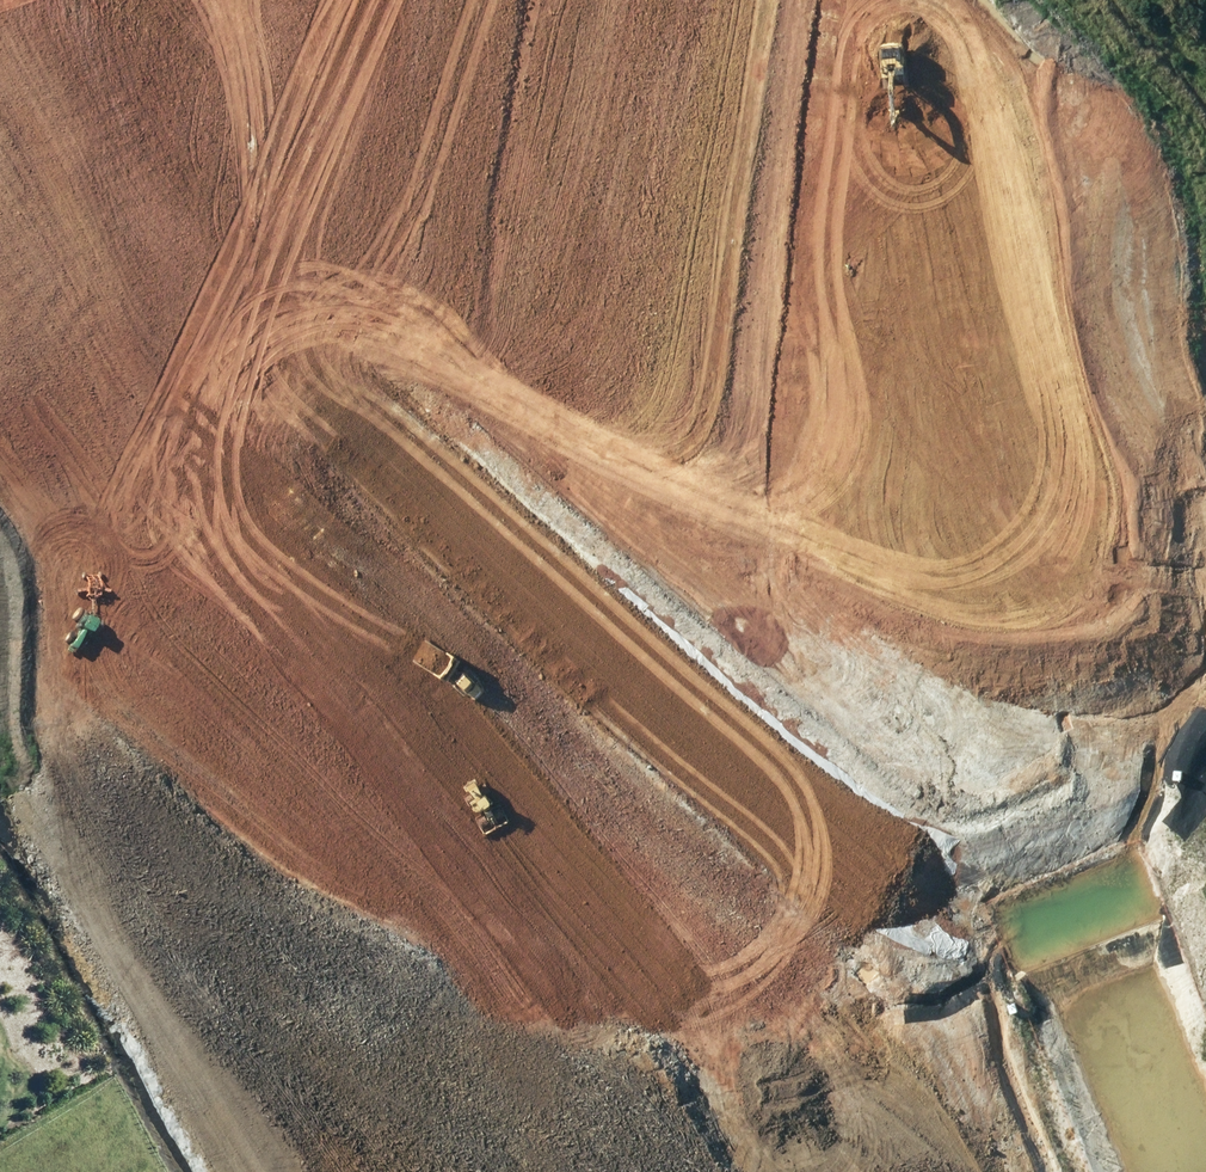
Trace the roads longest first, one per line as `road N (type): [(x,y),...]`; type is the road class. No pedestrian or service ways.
road 1 (secondary): [(677,0),(658,57),(636,274),(678,632),(794,1020),(882,1171)]
road 2 (secondary): [(805,1171),(747,1072),(648,786),(558,439),(546,162),(574,0)]
road 3 (unknown): [(462,1171),(283,748),(263,228),(296,0)]
road 4 (unknown): [(1014,0),(960,200),(967,433),(1014,630),(1177,916)]
road 5 (unknown): [(283,748),(1205,476)]

